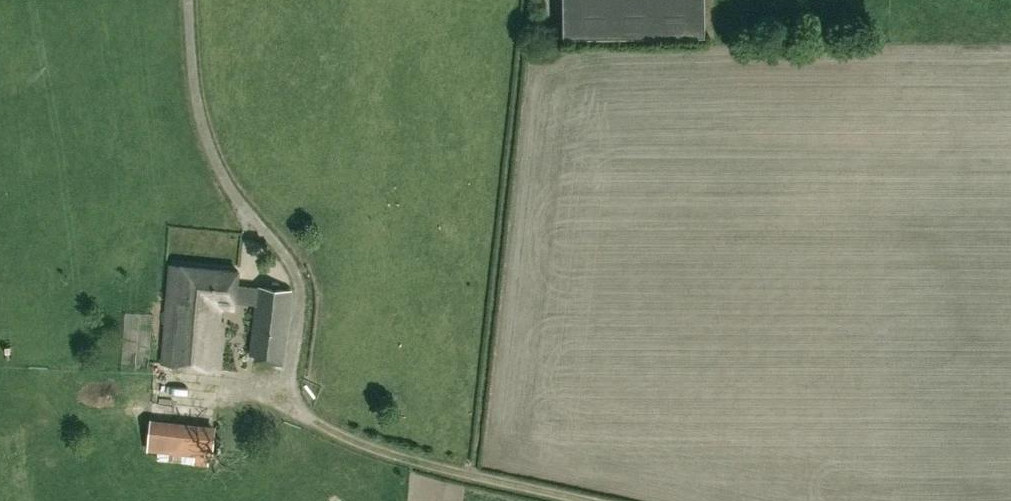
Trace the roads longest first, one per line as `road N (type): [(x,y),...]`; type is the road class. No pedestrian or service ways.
road 1 (track): [(594,500),(473,473)]

